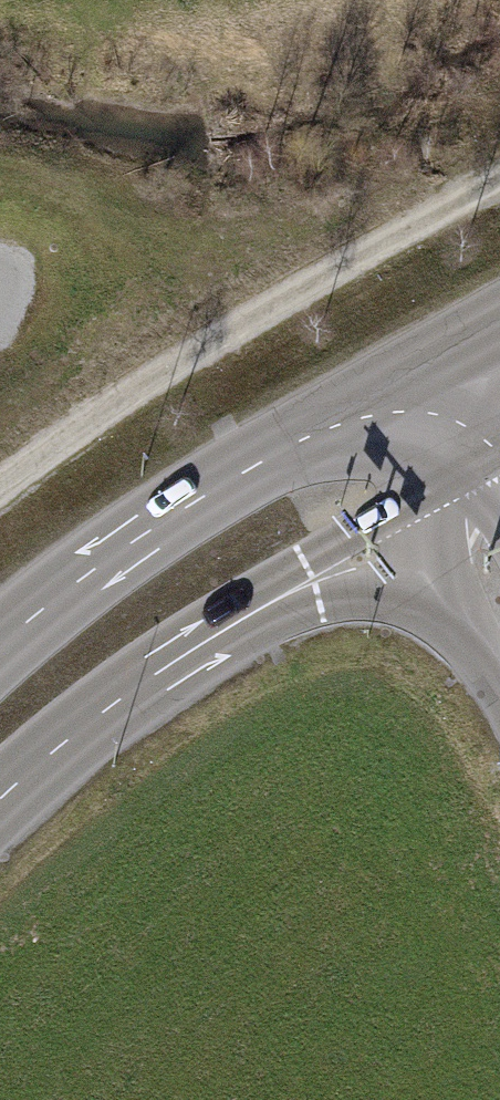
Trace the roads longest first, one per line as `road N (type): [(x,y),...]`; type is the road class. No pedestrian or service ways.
road 1 (secondary): [(0,797),(150,675),(498,461)]
road 2 (track): [(0,499),(270,316),(499,185)]
road 3 (secondary): [(447,372),(226,483),(99,564),(0,646)]

